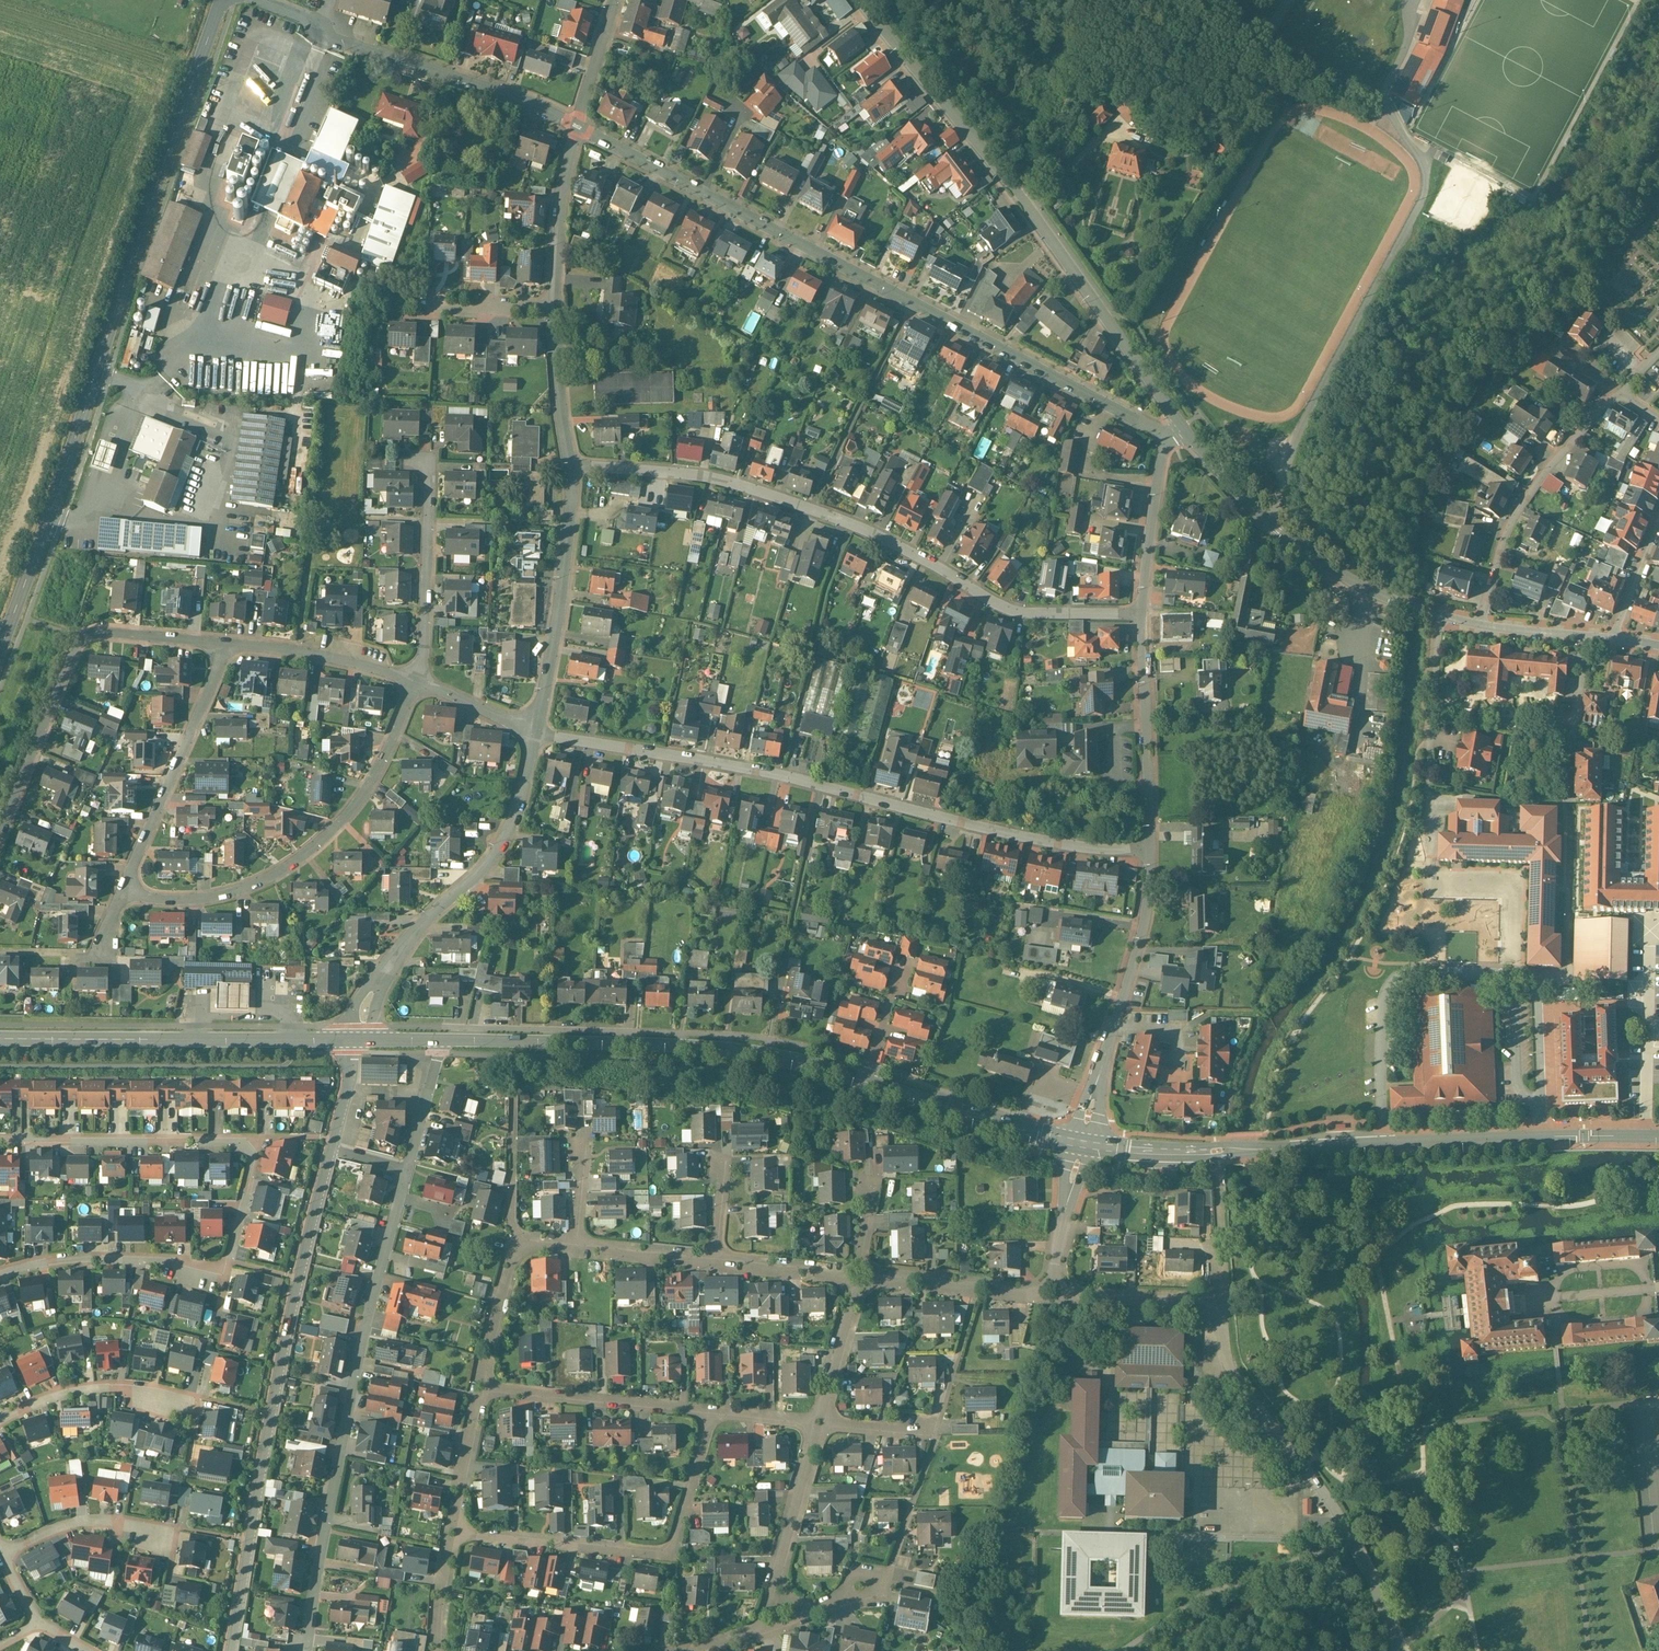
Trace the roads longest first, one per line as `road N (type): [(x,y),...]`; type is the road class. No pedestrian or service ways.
road 1 (tertiary): [(3,642),(221,0)]
road 2 (residential): [(537,732),(784,775),(1023,836),(1150,850)]
road 3 (residential): [(1141,613),(1028,614),(851,524),(744,484),(570,467)]
road 4 (residential): [(0,1132),(251,1133),(257,1141),(224,1264),(117,1250),(20,1262)]
road 5 (secondary): [(1658,1137),(1172,1154),(1082,1145)]
road 6 (residential): [(1187,421),(1151,429),(704,186)]
road 7 (residential): [(1187,421),(864,0)]
road 8 (unclassified): [(333,1142),(273,1406),(231,1650)]
road 9 (residential): [(411,1162),(330,1493),(307,1650)]
road 10 (secondary): [(869,1084),(723,1050),(444,1040)]
road 11 (residential): [(416,680),(360,799),(312,849),(232,892),(198,899),(126,889)]
road 12 (residential): [(537,732),(509,831),(387,964),(354,1039)]
road 13 (residential): [(1187,421),(1249,488),(1332,554),(1388,587),(1482,618)]
road 14 (residential): [(223,643),(83,636),(0,835)]
road 15 (secondary): [(354,1039),(0,1039)]
road 16 (residential): [(712,1413),(673,1541),(454,1531)]
road 17 (residential): [(1150,850),(1144,926),(1082,1145)]
road 18 (residential): [(576,123),(318,24)]
road 19 (residential): [(1482,618),(1524,498),(1619,394)]
road 20 (residential): [(570,467),(571,525),(537,732)]
road 21 (residential): [(1219,1303),(1233,1374),(1347,1530)]
road 22 (residential): [(126,889),(223,643)]
road 23 (residential): [(1141,613),(1150,850)]
road 24 (residential): [(712,1413),(479,1387)]
road 25 (secondary): [(1082,1145),(869,1084)]
road 26 (residential): [(416,680),(428,520),(420,460)]
road 27 (residential): [(818,1426),(758,1631)]
road 28 (residential): [(479,1387),(515,1257),(525,1246),(578,1245)]
road 29 (residential): [(194,1393),(100,1384),(0,1419)]
road 30 (residential): [(1187,421),(1163,469),(1141,613)]
road 31 (residential): [(416,680),(323,655),(223,643)]
road 32 (residential): [(858,1277),(1051,1295)]
road 33 (residential): [(182,1528),(72,1523),(0,1554)]
road 34 (residential): [(576,123),(557,248),(557,310)]
road 35 (residential): [(1569,813),(1586,634)]
road 36 (residential): [(1051,1295),(1219,1303)]
road 37 (residential): [(557,310),(570,467)]
road 38 (residential): [(858,1277),(818,1426)]
road 39 (residential): [(1082,1145),(1051,1295)]
road 40 (residential): [(454,1531),(479,1387)]
road 41 (residential): [(715,1259),(858,1277)]
road 42 (residential): [(704,186),(576,123)]
road 43 (residential): [(758,1631),(885,1575)]
road 44 (residential): [(578,1245),(715,1259)]
road 45 (residential): [(557,310),(425,303)]
road 46 (residential): [(537,732),(416,680)]
road 47 (residential): [(1347,1530),(1398,1650)]
road 48 (residential): [(614,0),(576,123)]
road 49 (residential): [(869,1084),(902,962)]
road 50 (residential): [(411,1162),(444,1040)]
road 51 (residential): [(1658,522),(1613,638)]
road 52 (residential): [(938,1427),(818,1426)]
road 53 (residential): [(442,1650),(454,1531)]

